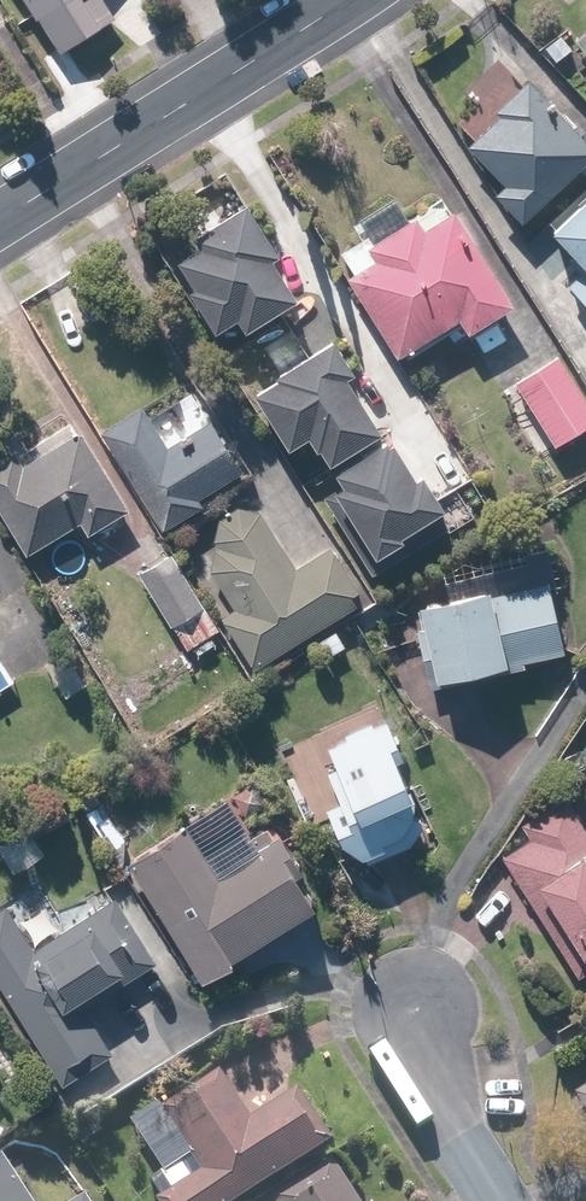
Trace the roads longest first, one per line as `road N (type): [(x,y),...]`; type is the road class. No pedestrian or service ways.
road 1 (tertiary): [(0,221),(353,0)]
road 2 (residential): [(510,1200),(422,1067),(412,1001)]

